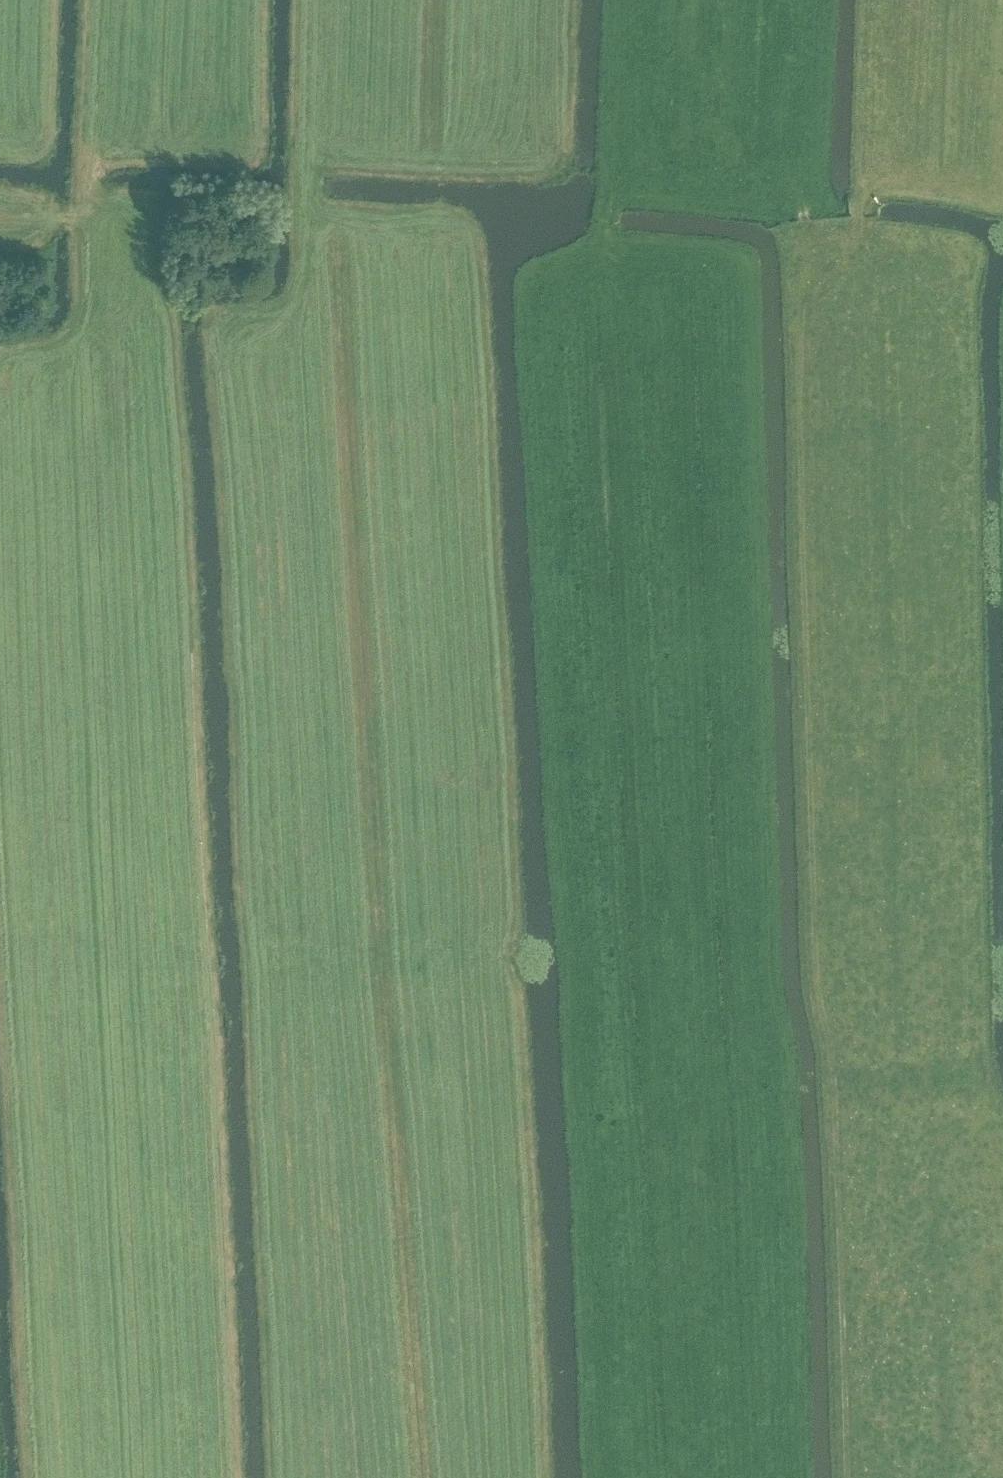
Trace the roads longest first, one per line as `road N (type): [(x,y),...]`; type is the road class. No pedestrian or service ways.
road 1 (track): [(85,222),(87,272),(131,286),(167,322),(233,1477)]
road 2 (track): [(101,0),(85,222),(0,222)]

